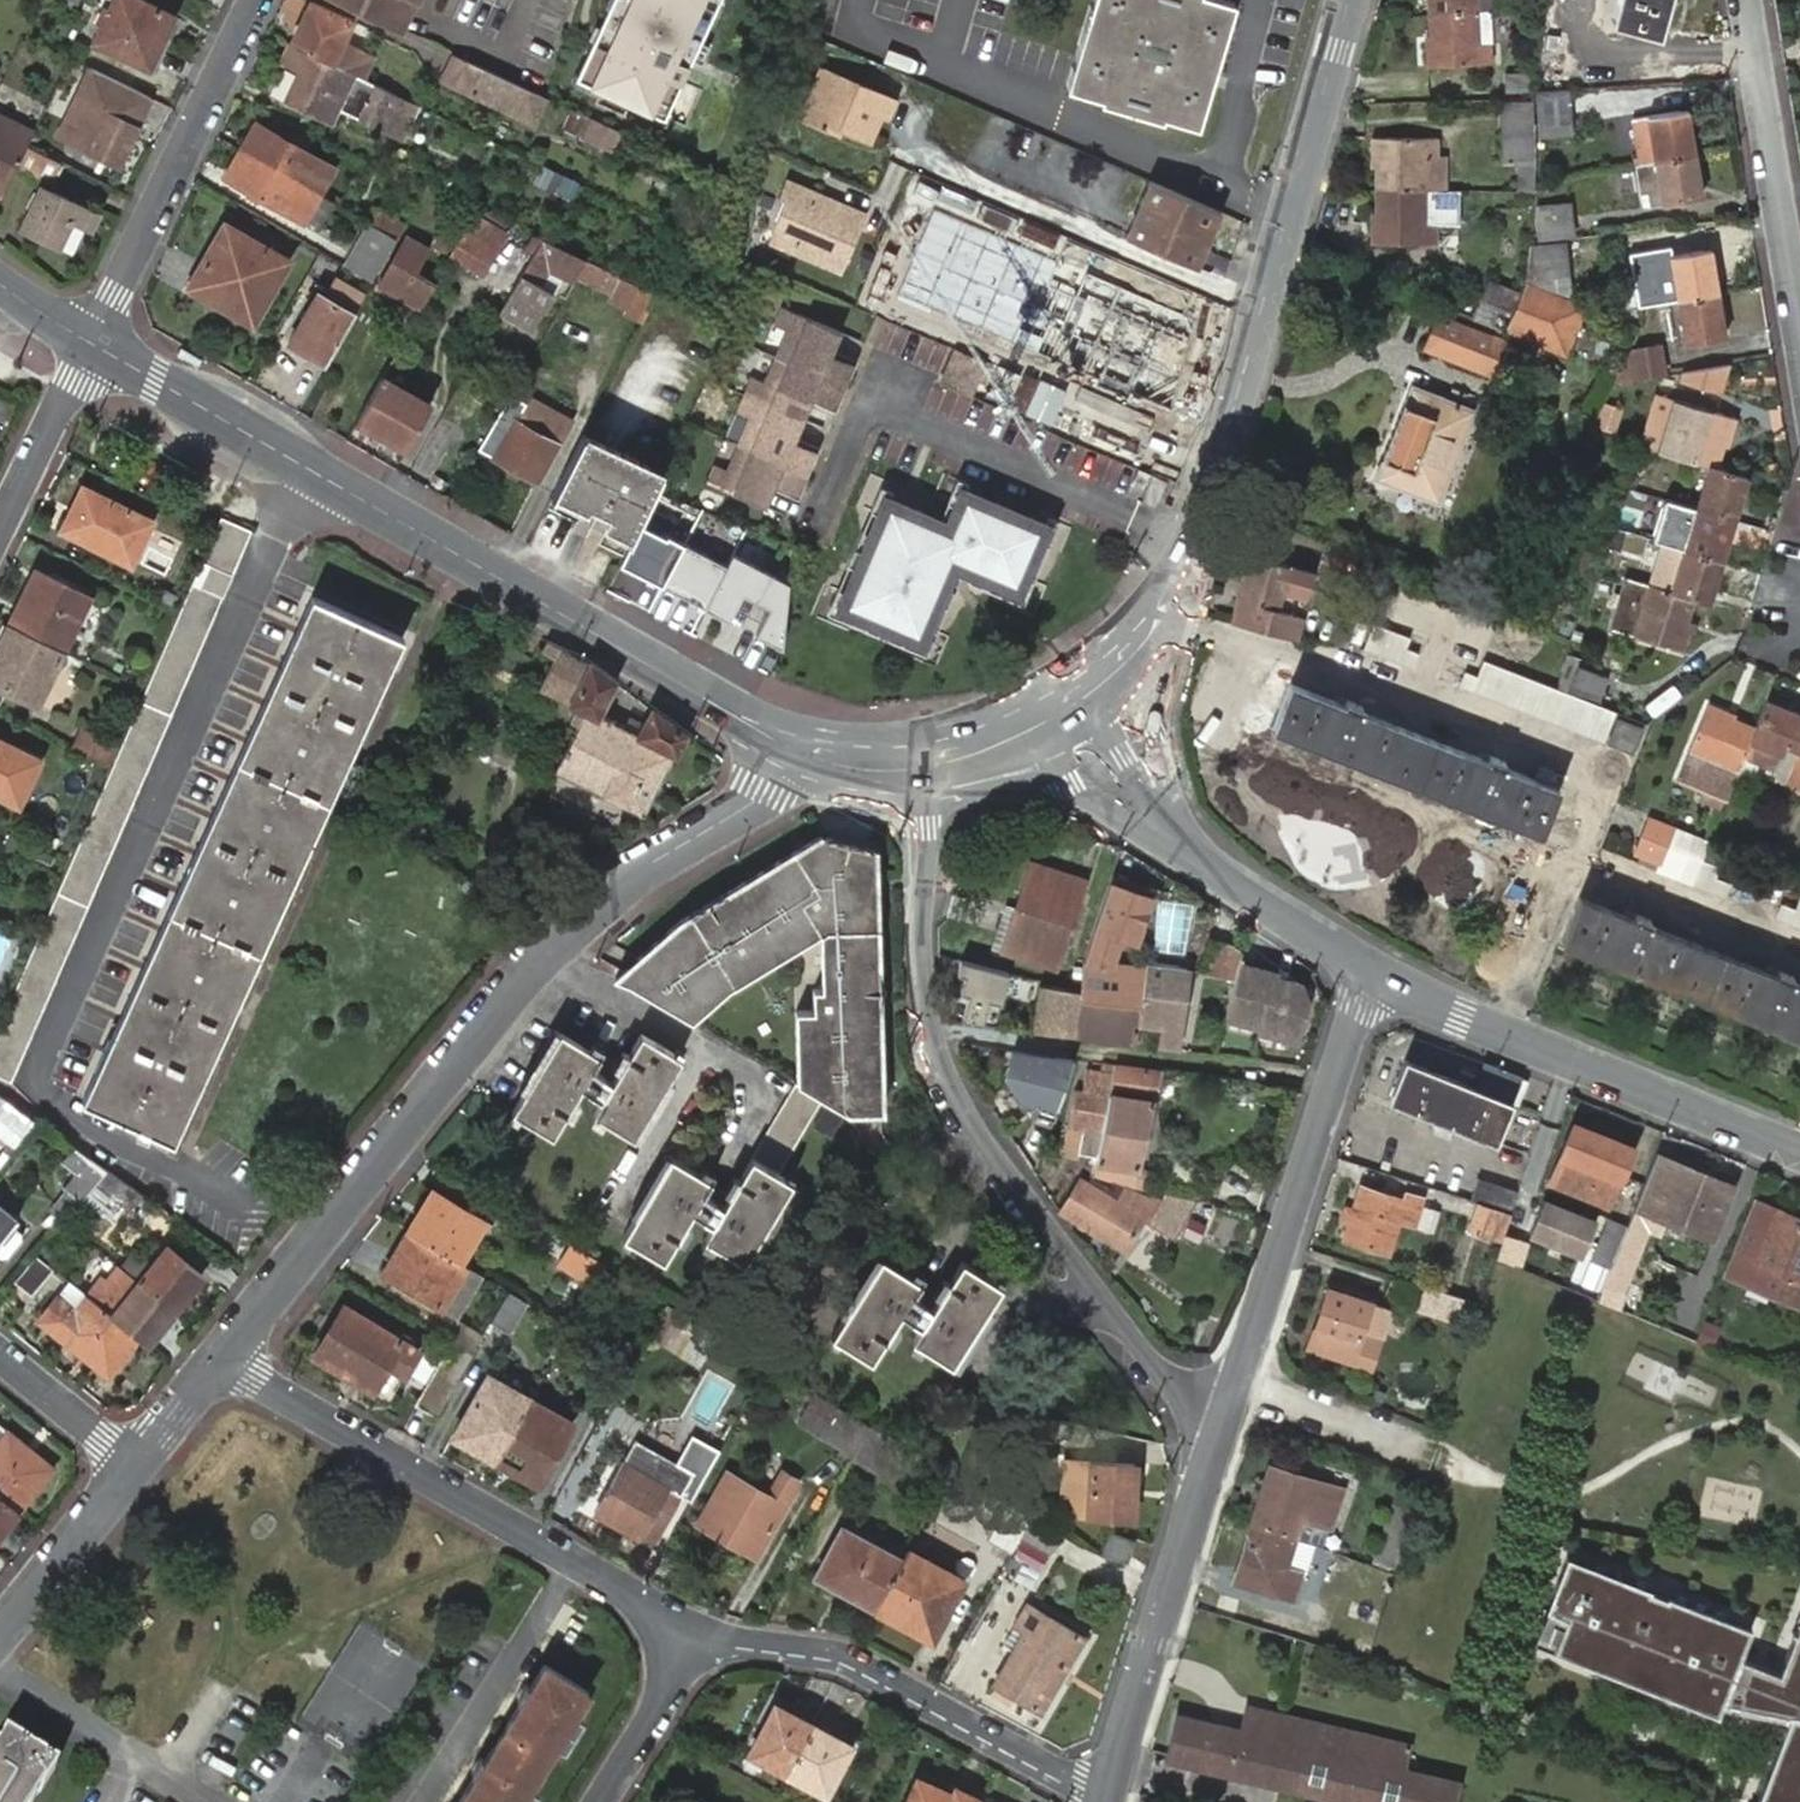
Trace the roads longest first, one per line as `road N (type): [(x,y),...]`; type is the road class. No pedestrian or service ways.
road 1 (residential): [(225,1357),(547,954),(613,896),(785,775),(799,740)]
road 2 (tertiary): [(93,345),(799,740)]
road 3 (residential): [(922,759),(924,997),(946,1075),(1008,1177),(1165,1378),(1225,1419)]
road 4 (tertiary): [(1349,0),(1222,448),(1165,615)]
road 5 (residential): [(1569,861),(1604,775),(1165,615)]
road 6 (residential): [(225,1357),(644,1605),(676,1649)]
road 7 (residential): [(1225,1419),(1372,975)]
road 8 (residential): [(1110,1787),(1079,1780),(826,1655),(739,1642),(676,1649)]
road 9 (residential): [(1225,1419),(1110,1787)]
road 10 (residential): [(93,345),(260,0)]
road 11 (residential): [(1750,0),(1799,324)]
road 12 (residential): [(1501,1033),(1799,1153)]
road 13 (residential): [(1569,861),(1799,954)]
road 14 (residential): [(1175,845),(1372,975)]
road 15 (residential): [(0,1633),(136,1462)]
road 16 (residential): [(0,527),(93,345)]
road 17 (residential): [(1501,1033),(1569,861)]
road 18 (residential): [(0,1352),(136,1462)]
road 19 (residential): [(676,1649),(665,1690),(597,1801)]
road 20 (residential): [(1372,975),(1501,1033)]
road 21 (residential): [(136,1462),(225,1357)]
road 22 (tertiary): [(922,759),(1049,770)]
road 23 (tertiary): [(799,740),(854,755),(922,759)]

